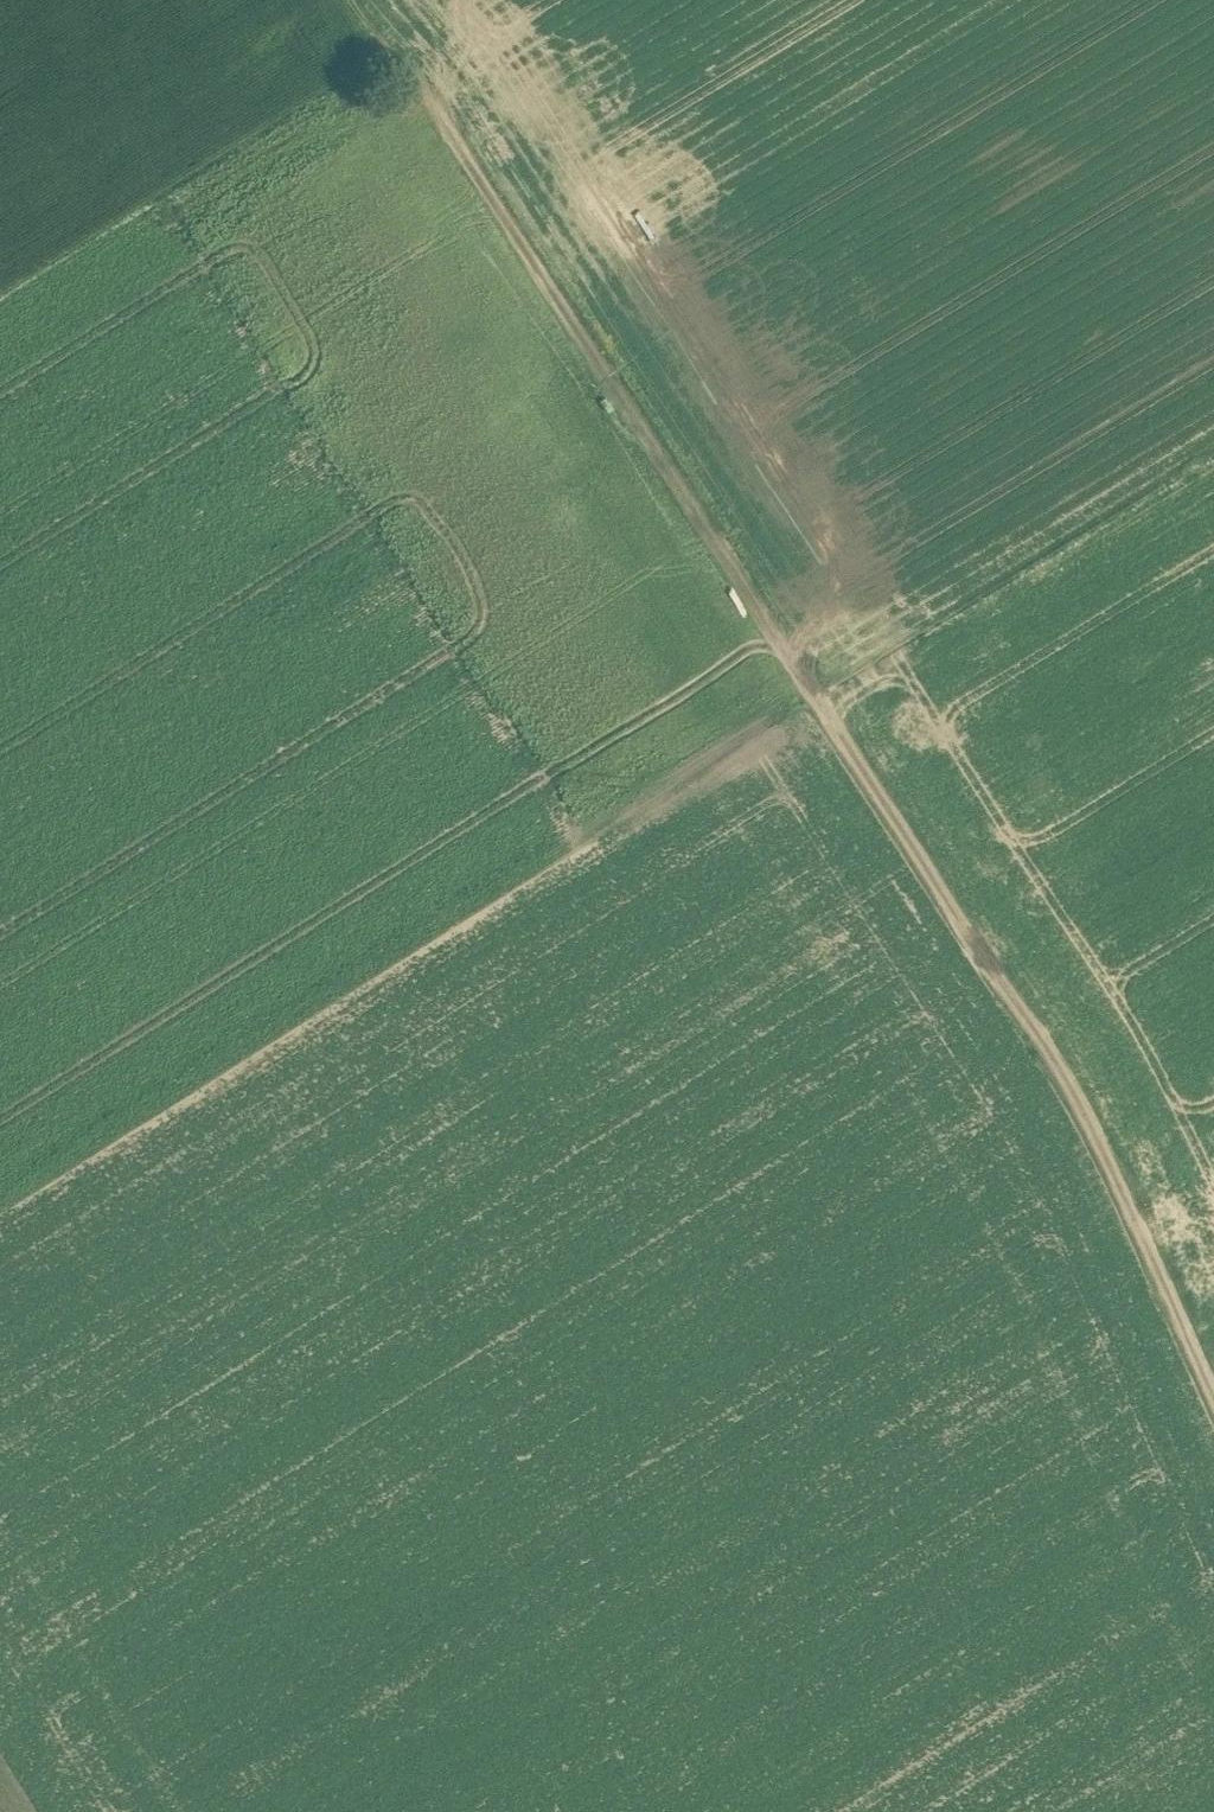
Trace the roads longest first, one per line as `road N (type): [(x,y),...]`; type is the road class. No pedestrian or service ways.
road 1 (track): [(425,91),(1089,1124),(1213,1399)]

